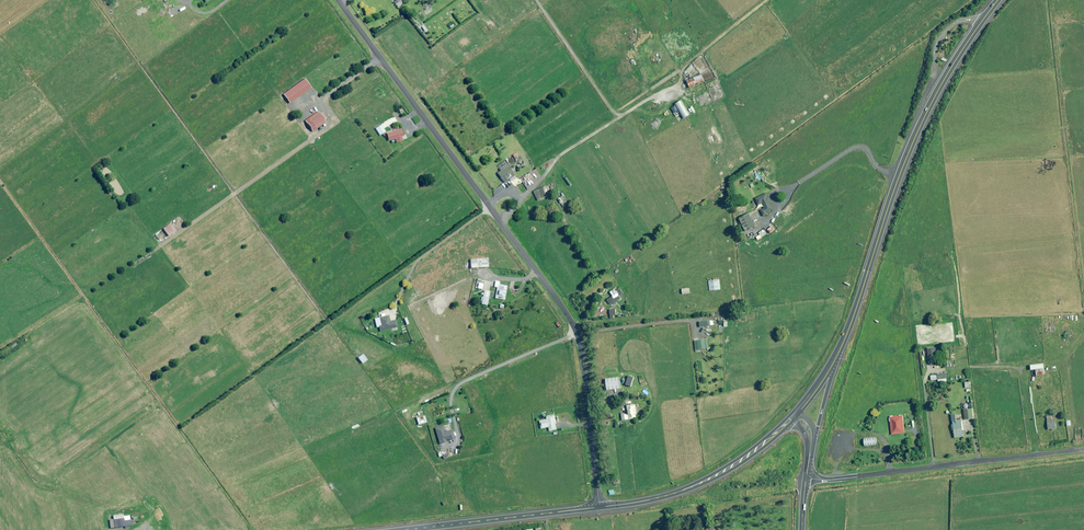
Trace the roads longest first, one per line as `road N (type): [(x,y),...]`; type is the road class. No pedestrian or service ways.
road 1 (unclassified): [(600,507),(575,329),(339,0)]
road 2 (primary): [(838,354),(918,131),(997,0)]
road 3 (unclassified): [(806,478),(1083,450)]
road 4 (primary): [(600,507),(698,484),(745,458),(790,419)]
road 5 (primary): [(406,529),(600,507)]

